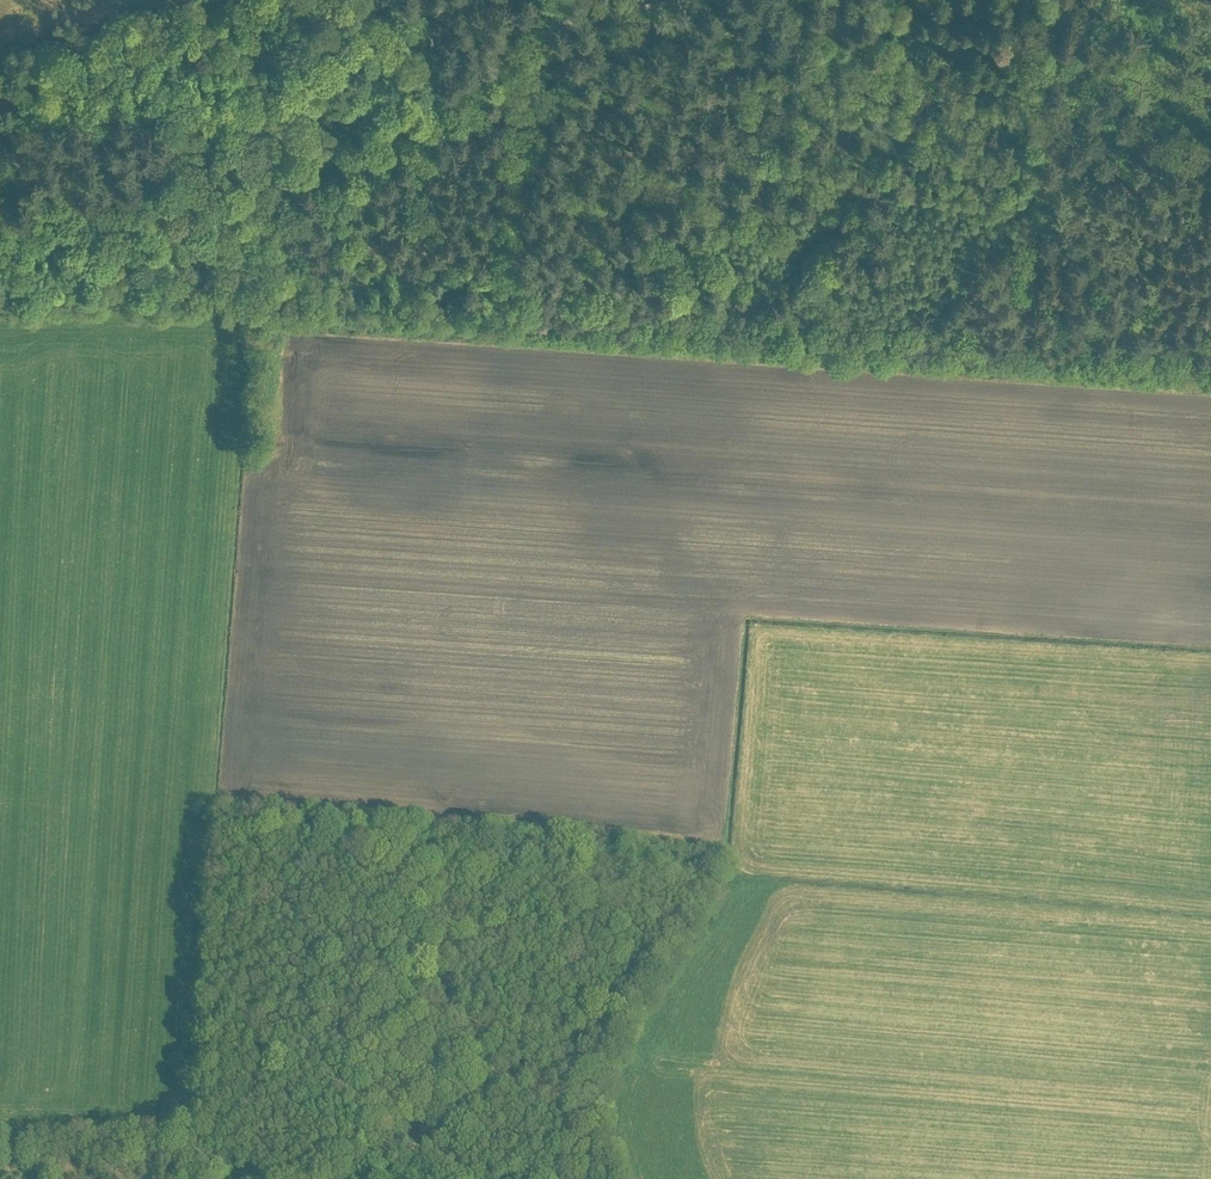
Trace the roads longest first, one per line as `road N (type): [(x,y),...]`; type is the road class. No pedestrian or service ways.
road 1 (track): [(259,139),(370,135),(644,0)]
road 2 (track): [(0,166),(259,139)]
road 3 (track): [(270,0),(259,139)]

